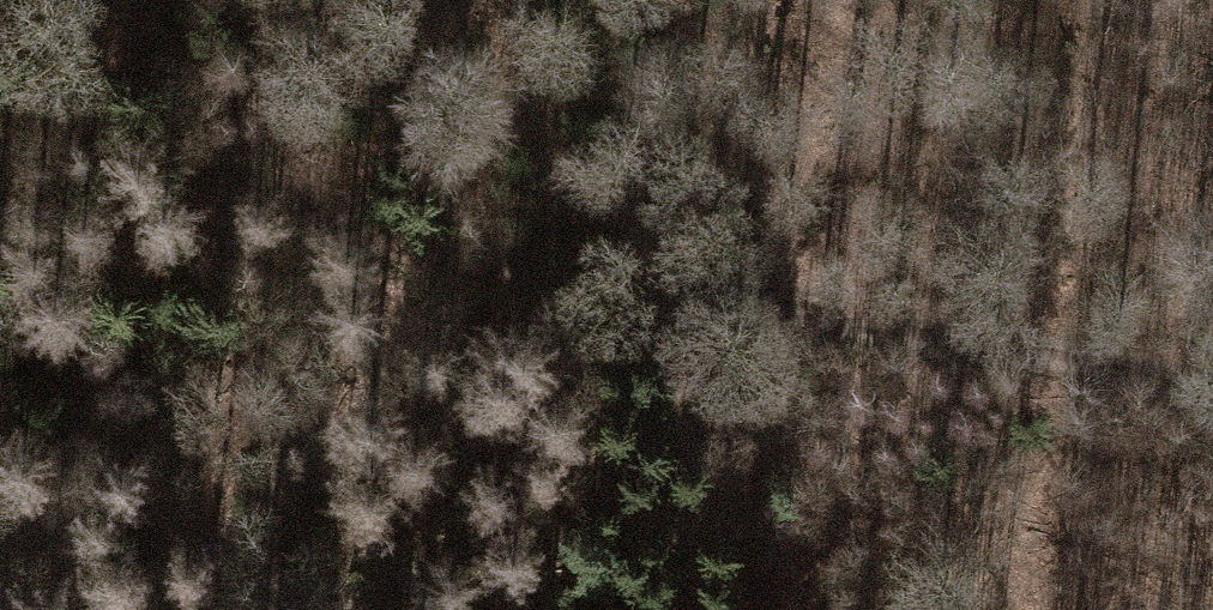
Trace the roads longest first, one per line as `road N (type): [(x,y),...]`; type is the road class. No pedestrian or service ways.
road 1 (track): [(0,94),(310,215),(709,314),(1021,355),(1212,411)]
road 2 (track): [(445,0),(585,177),(746,319)]

